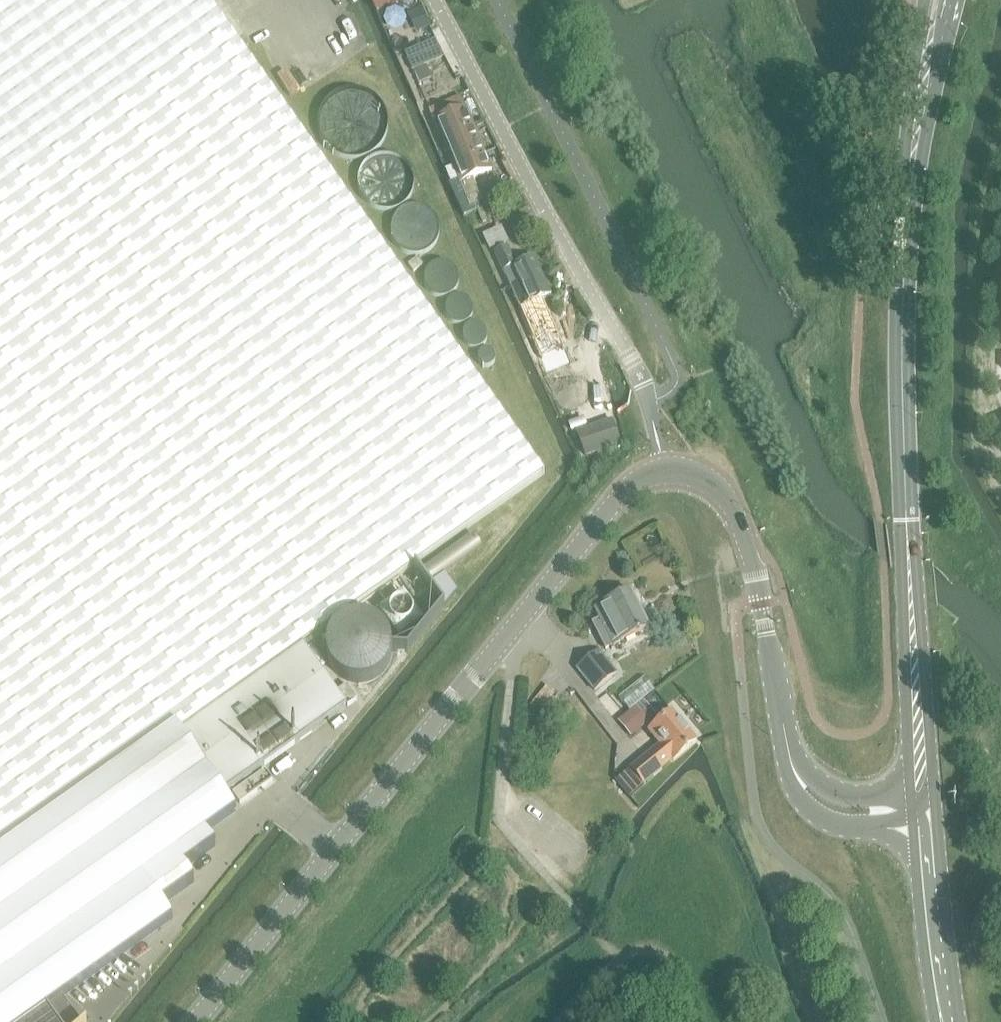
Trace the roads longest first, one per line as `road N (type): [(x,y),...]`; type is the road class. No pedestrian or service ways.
road 1 (secondary): [(919,794),(904,307),(931,18)]
road 2 (tertiary): [(194,1021),(624,493),(665,472)]
road 3 (unclassified): [(437,0),(631,360),(665,472)]
road 4 (tertiary): [(665,472),(704,480),(735,512),(791,762)]
road 5 (secondary): [(942,1021),(919,838)]
road 6 (tertiary): [(791,762),(806,808),(824,822),(919,838)]
road 7 (tertiary): [(919,794),(835,794),(791,762)]

